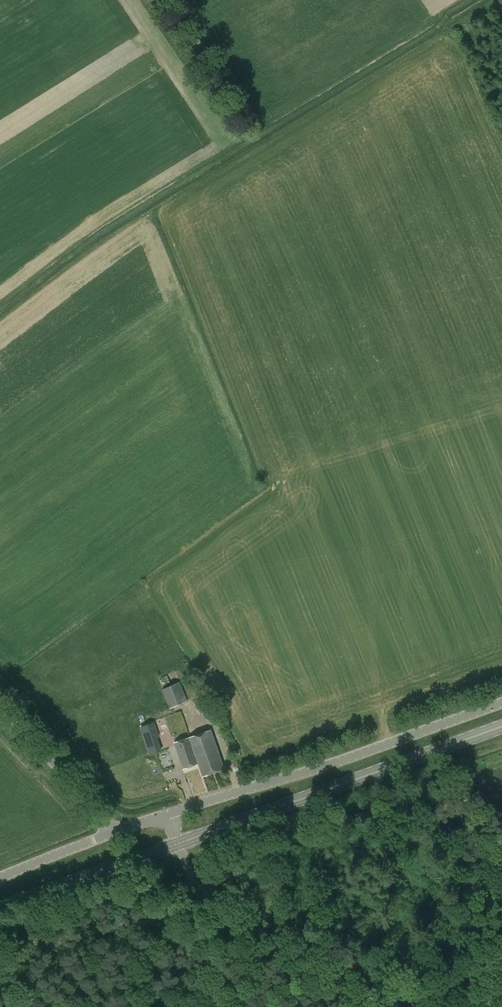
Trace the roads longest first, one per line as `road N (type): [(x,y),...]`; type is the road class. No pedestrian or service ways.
road 1 (unclassified): [(155,818),(501,703)]
road 2 (secondary): [(172,847),(501,728)]
road 3 (unclassified): [(390,1006),(220,899),(172,847)]
road 4 (unclassified): [(124,830),(0,690)]
road 5 (secondary): [(0,909),(172,847)]
road 6 (unclassified): [(0,881),(124,830)]

